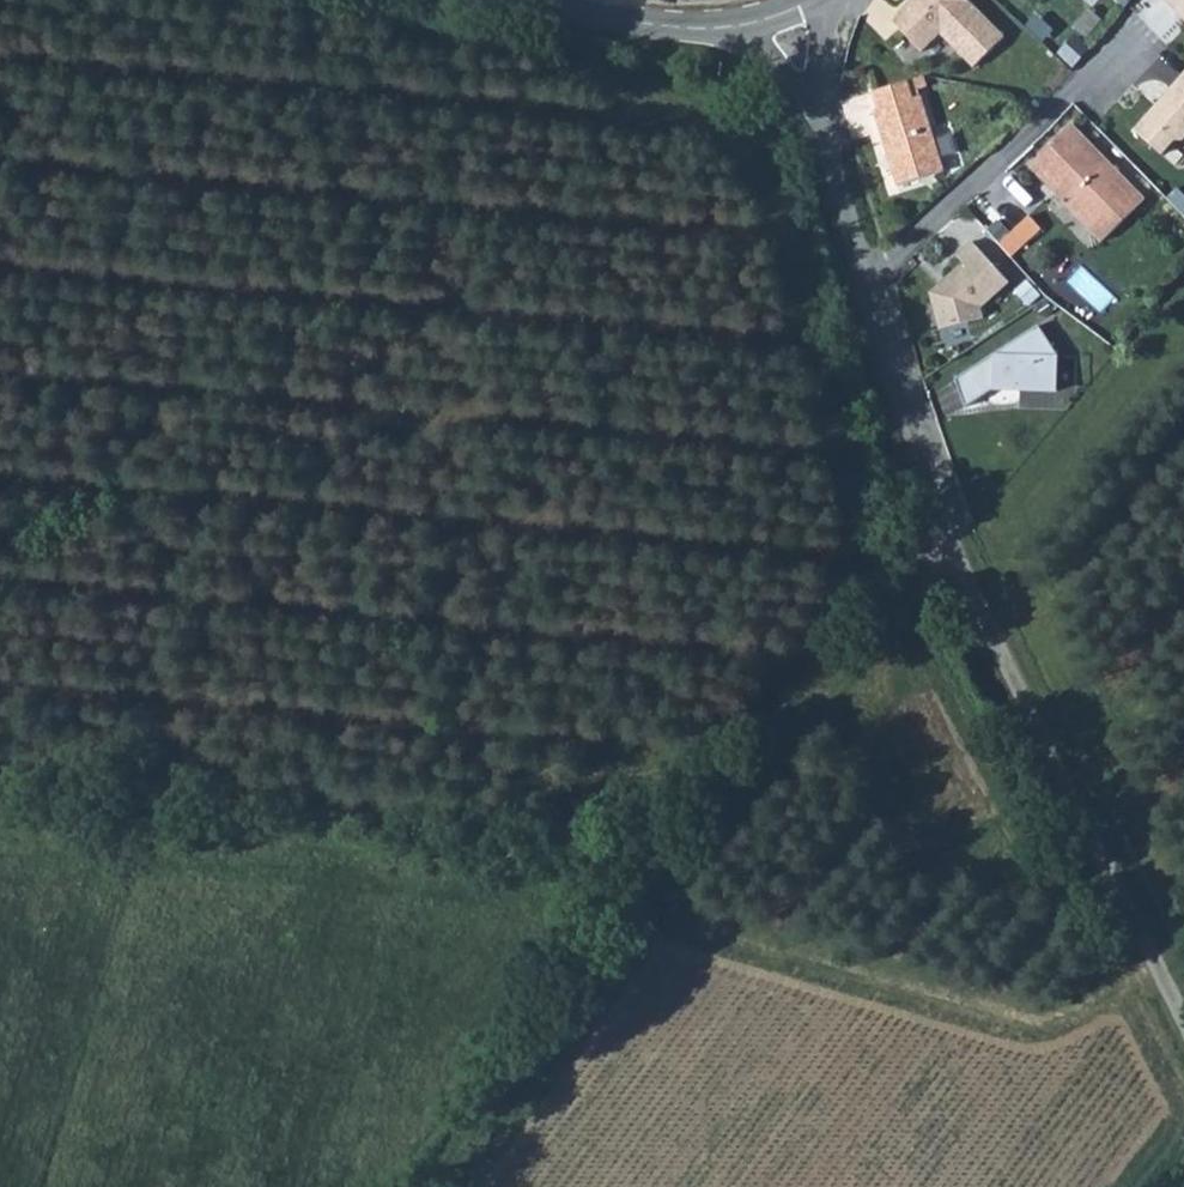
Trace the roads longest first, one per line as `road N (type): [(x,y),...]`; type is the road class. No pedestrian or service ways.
road 1 (unclassified): [(862,274),(949,534),(1183,1005)]
road 2 (residential): [(862,274),(899,251),(1066,93),(1135,50)]
road 3 (unclassified): [(787,11),(818,87),(862,274)]
road 4 (unclassified): [(787,11),(734,26),(671,26),(572,0)]

